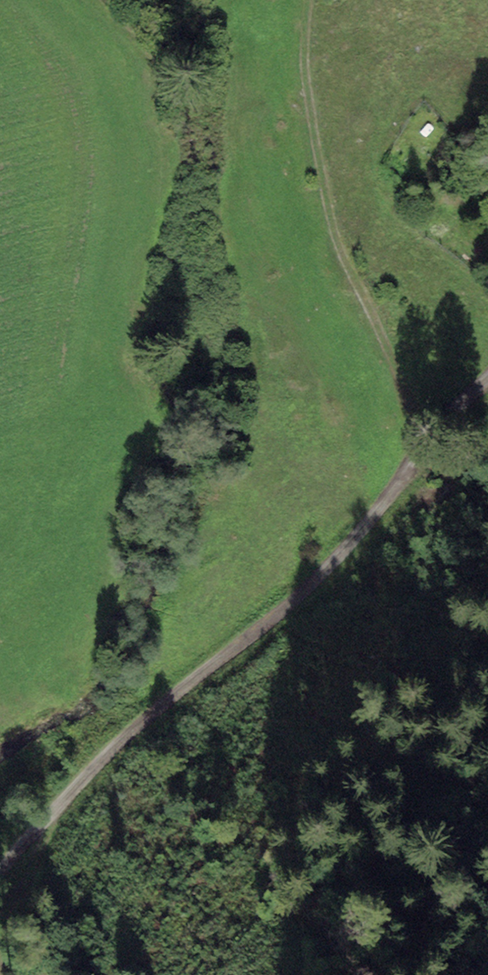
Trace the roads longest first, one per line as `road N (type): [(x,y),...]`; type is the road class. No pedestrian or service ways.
road 1 (track): [(0,875),(122,743),(353,548),(435,432),(487,385)]
road 2 (track): [(411,464),(410,396),(332,223),(305,75),(309,0)]
road 3 (track): [(0,948),(59,803)]

